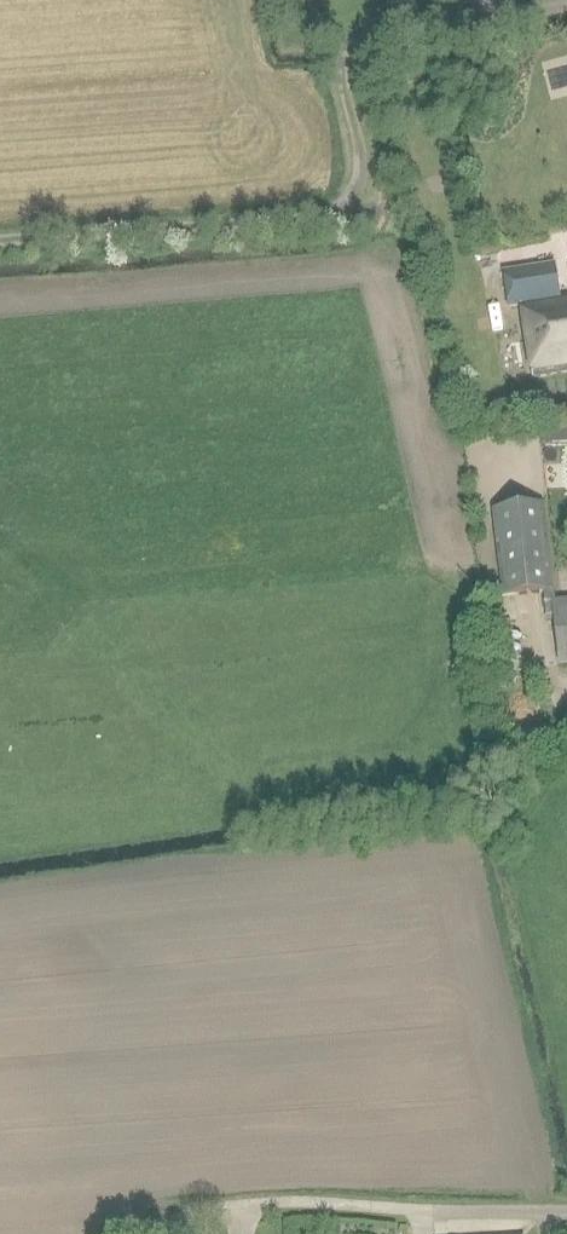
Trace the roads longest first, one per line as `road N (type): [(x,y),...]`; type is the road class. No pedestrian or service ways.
road 1 (unclassified): [(0,250),(331,219),(350,206),(361,175),(343,60),(351,35),(389,20),(566,1)]
road 2 (unclassified): [(566,1205),(443,1211),(294,1200),(225,1205),(120,1233)]

